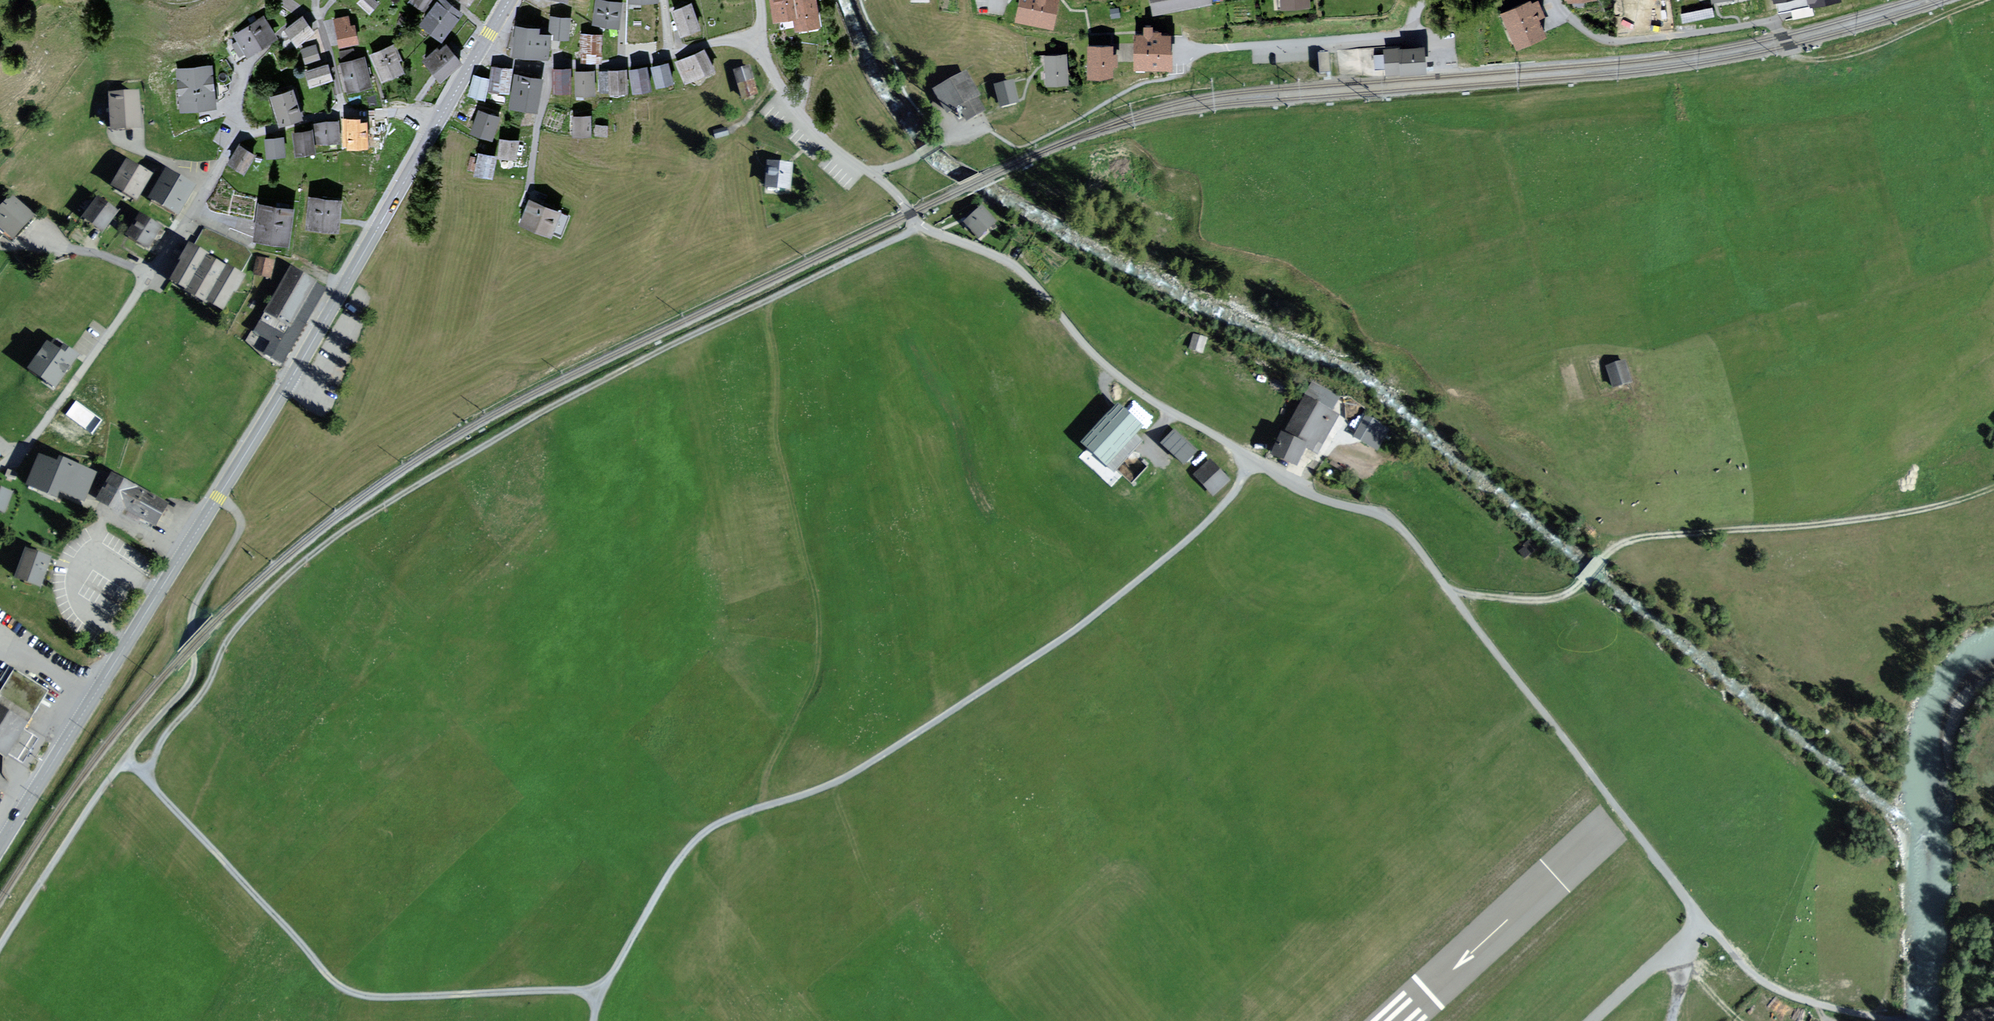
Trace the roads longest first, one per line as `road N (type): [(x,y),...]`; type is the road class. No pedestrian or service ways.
road 1 (track): [(922,227),(580,390),(337,533),(241,620),(144,776),(127,759),(112,774),(0,947)]
road 2 (residential): [(1701,920),(1413,542),(1382,513),(1316,496),(1128,383),(1009,260),(922,227),(867,171)]
road 3 (track): [(594,1020),(597,991),(667,877),(708,828),(853,774),(1050,646),(1189,538),(1223,506),(1251,461)]
road 4 (primary): [(438,123),(218,498),(0,847)]
road 5 (residential): [(0,464),(68,390),(231,139),(333,115),(408,113),(438,123)]
road 6 (track): [(1449,590),(1545,600),(1567,593),(1606,553),(1634,538),(1866,518),(1993,486)]
road 7 (track): [(597,991),(368,997),(347,989),(144,776)]
road 8 (track): [(762,806),(767,773),(815,677),(819,642),(818,605),(777,443),(768,301)]
road 9 (track): [(127,759),(193,676),(194,605),(241,527),(237,511),(218,498)]
road 10 (residential): [(1428,0),(1412,30),(1393,36),(1187,50)]
road 11 (track): [(1701,920),(1760,979),(1791,997),(1886,1020)]
road 12 (track): [(1789,46),(1802,57),(1846,56),(1989,0)]
road 13 (residential): [(671,53),(546,65),(480,49)]
road 14 (residential): [(867,171),(808,123),(759,39)]
road 15 (track): [(1591,1020),(1701,920)]
road 16 (residential): [(986,128),(867,171)]

